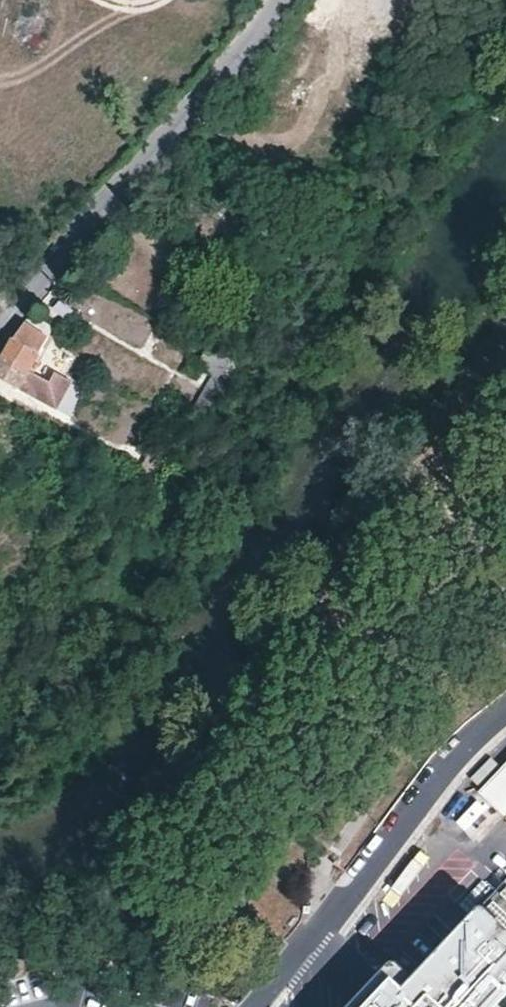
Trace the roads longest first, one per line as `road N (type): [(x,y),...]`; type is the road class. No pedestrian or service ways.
road 1 (residential): [(0,332),(281,0)]
road 2 (unclassified): [(258,1006),(451,765),(505,715)]

